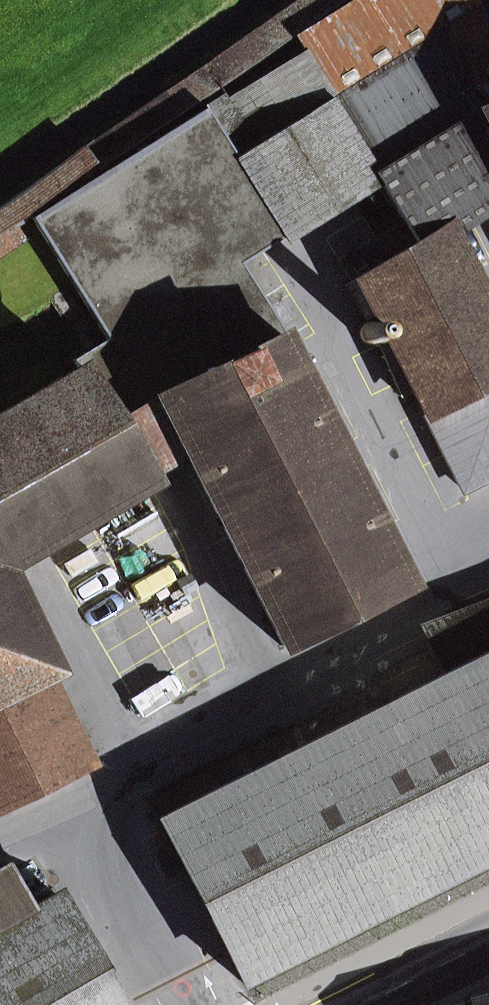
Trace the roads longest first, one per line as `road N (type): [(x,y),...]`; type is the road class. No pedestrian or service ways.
road 1 (tertiary): [(488,943),(368,1004)]

